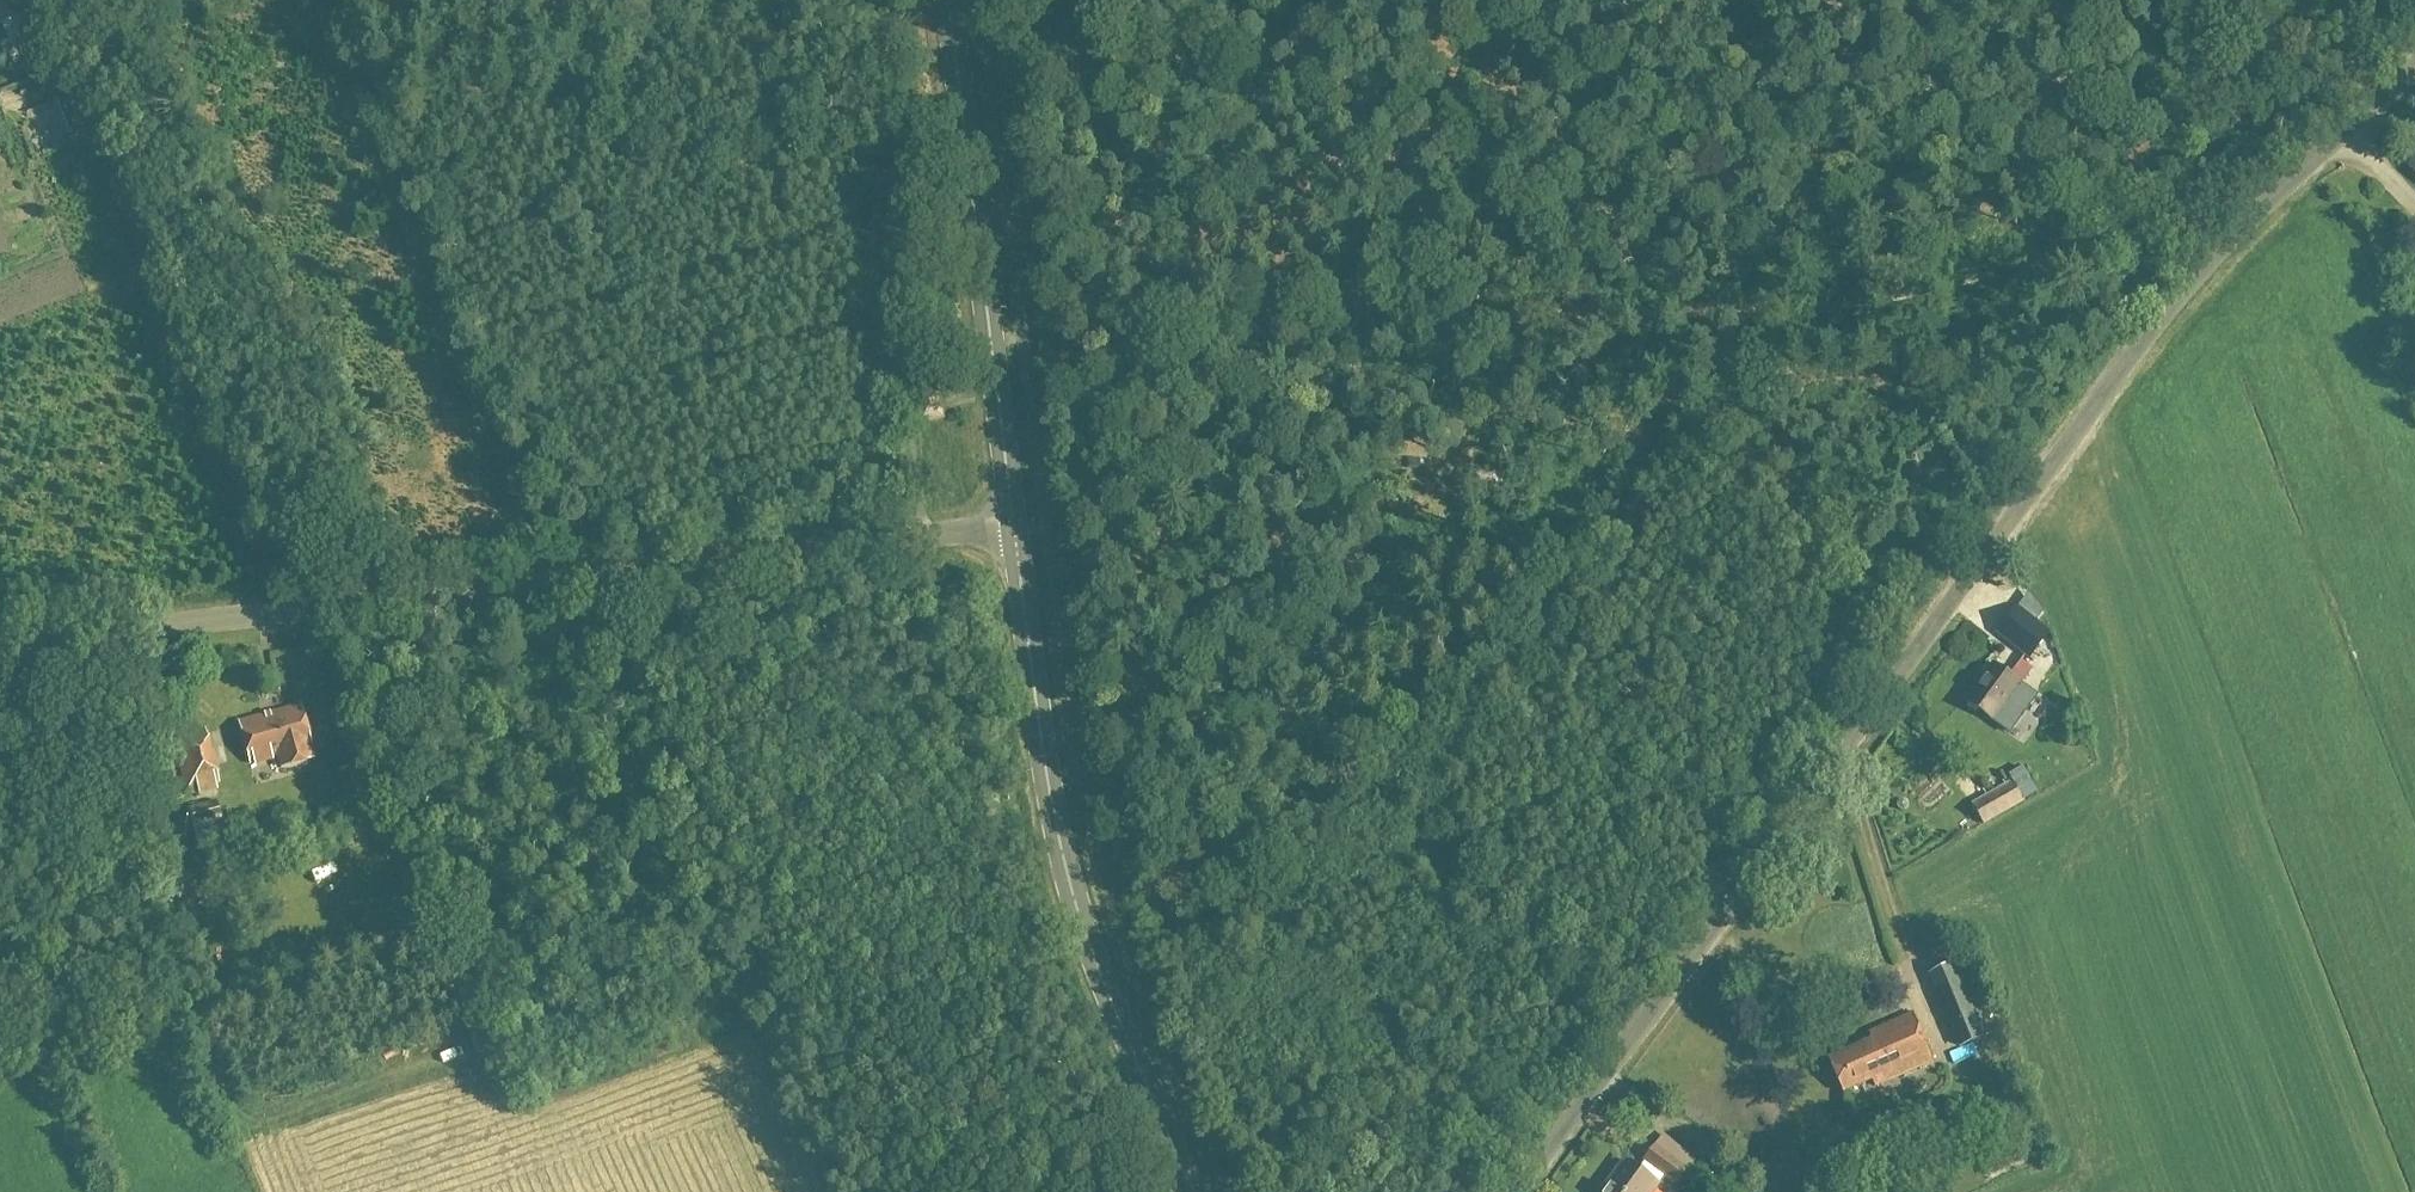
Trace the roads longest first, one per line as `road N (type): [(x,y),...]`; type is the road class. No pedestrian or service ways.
road 1 (unclassified): [(1516,1191),(2204,279),(2414,82)]
road 2 (unclassified): [(0,642),(1013,525)]
road 3 (track): [(2306,0),(2070,209),(1967,287),(1859,301),(1505,310)]
road 4 (tertiary): [(1192,1191),(1078,916),(1047,786),(1013,525)]
road 5 (tertiary): [(1013,525),(947,0)]
road 6 (track): [(1505,310),(1317,310),(1023,334)]

